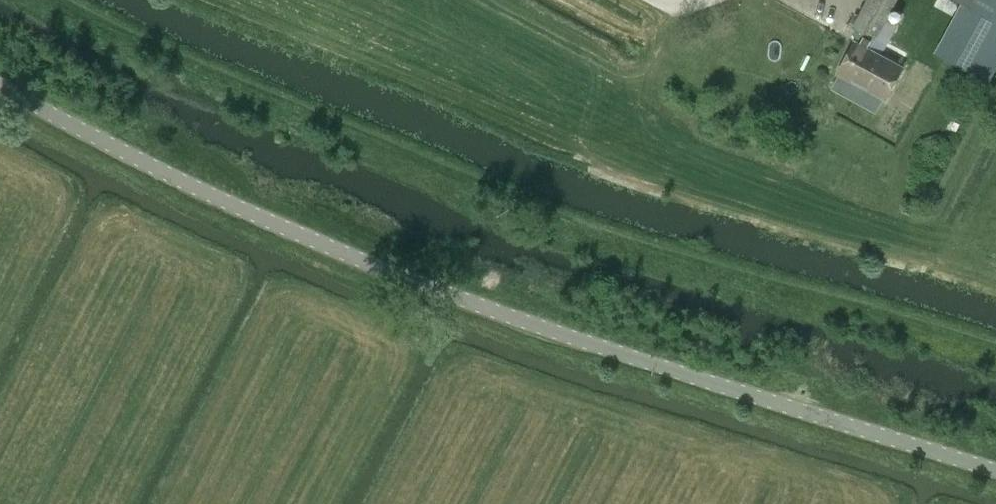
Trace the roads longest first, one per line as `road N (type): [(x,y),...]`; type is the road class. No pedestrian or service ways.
road 1 (unclassified): [(995,473),(465,304),(159,176),(0,89)]
road 2 (track): [(995,344),(725,274),(555,218),(68,0)]

